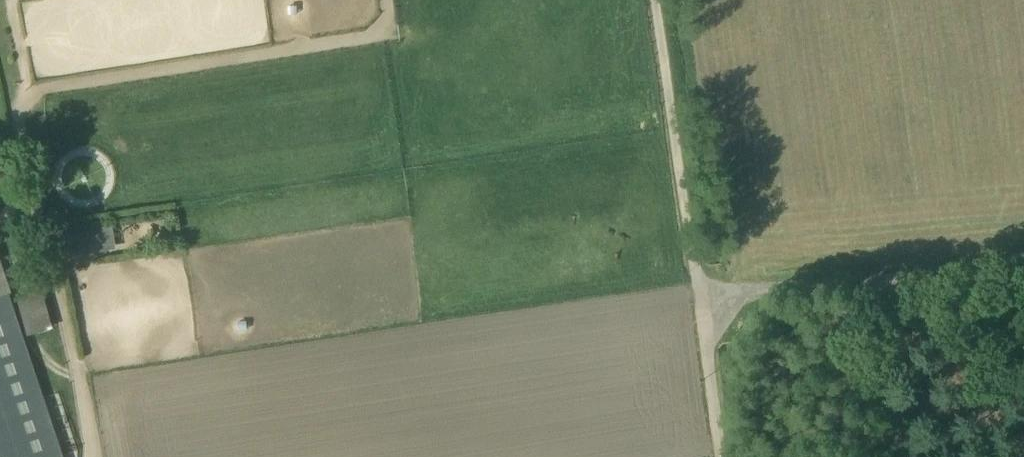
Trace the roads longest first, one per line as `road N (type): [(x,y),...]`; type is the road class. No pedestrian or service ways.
road 1 (track): [(698,296),(1023,271)]
road 2 (track): [(655,0),(698,296)]
road 3 (track): [(722,456),(698,296)]

